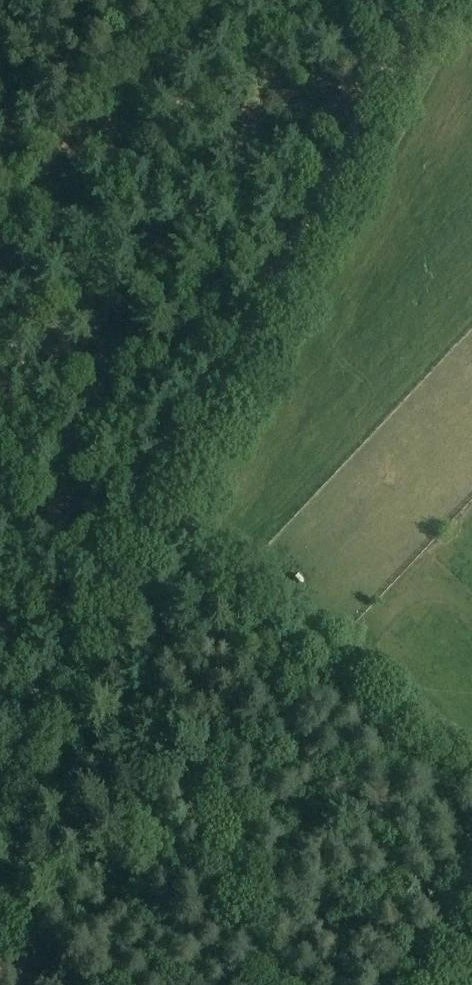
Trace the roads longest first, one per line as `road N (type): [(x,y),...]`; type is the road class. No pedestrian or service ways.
road 1 (track): [(0,802),(429,0)]
road 2 (track): [(384,984),(451,890),(453,841),(390,725),(171,541)]
road 3 (track): [(228,0),(0,222)]

